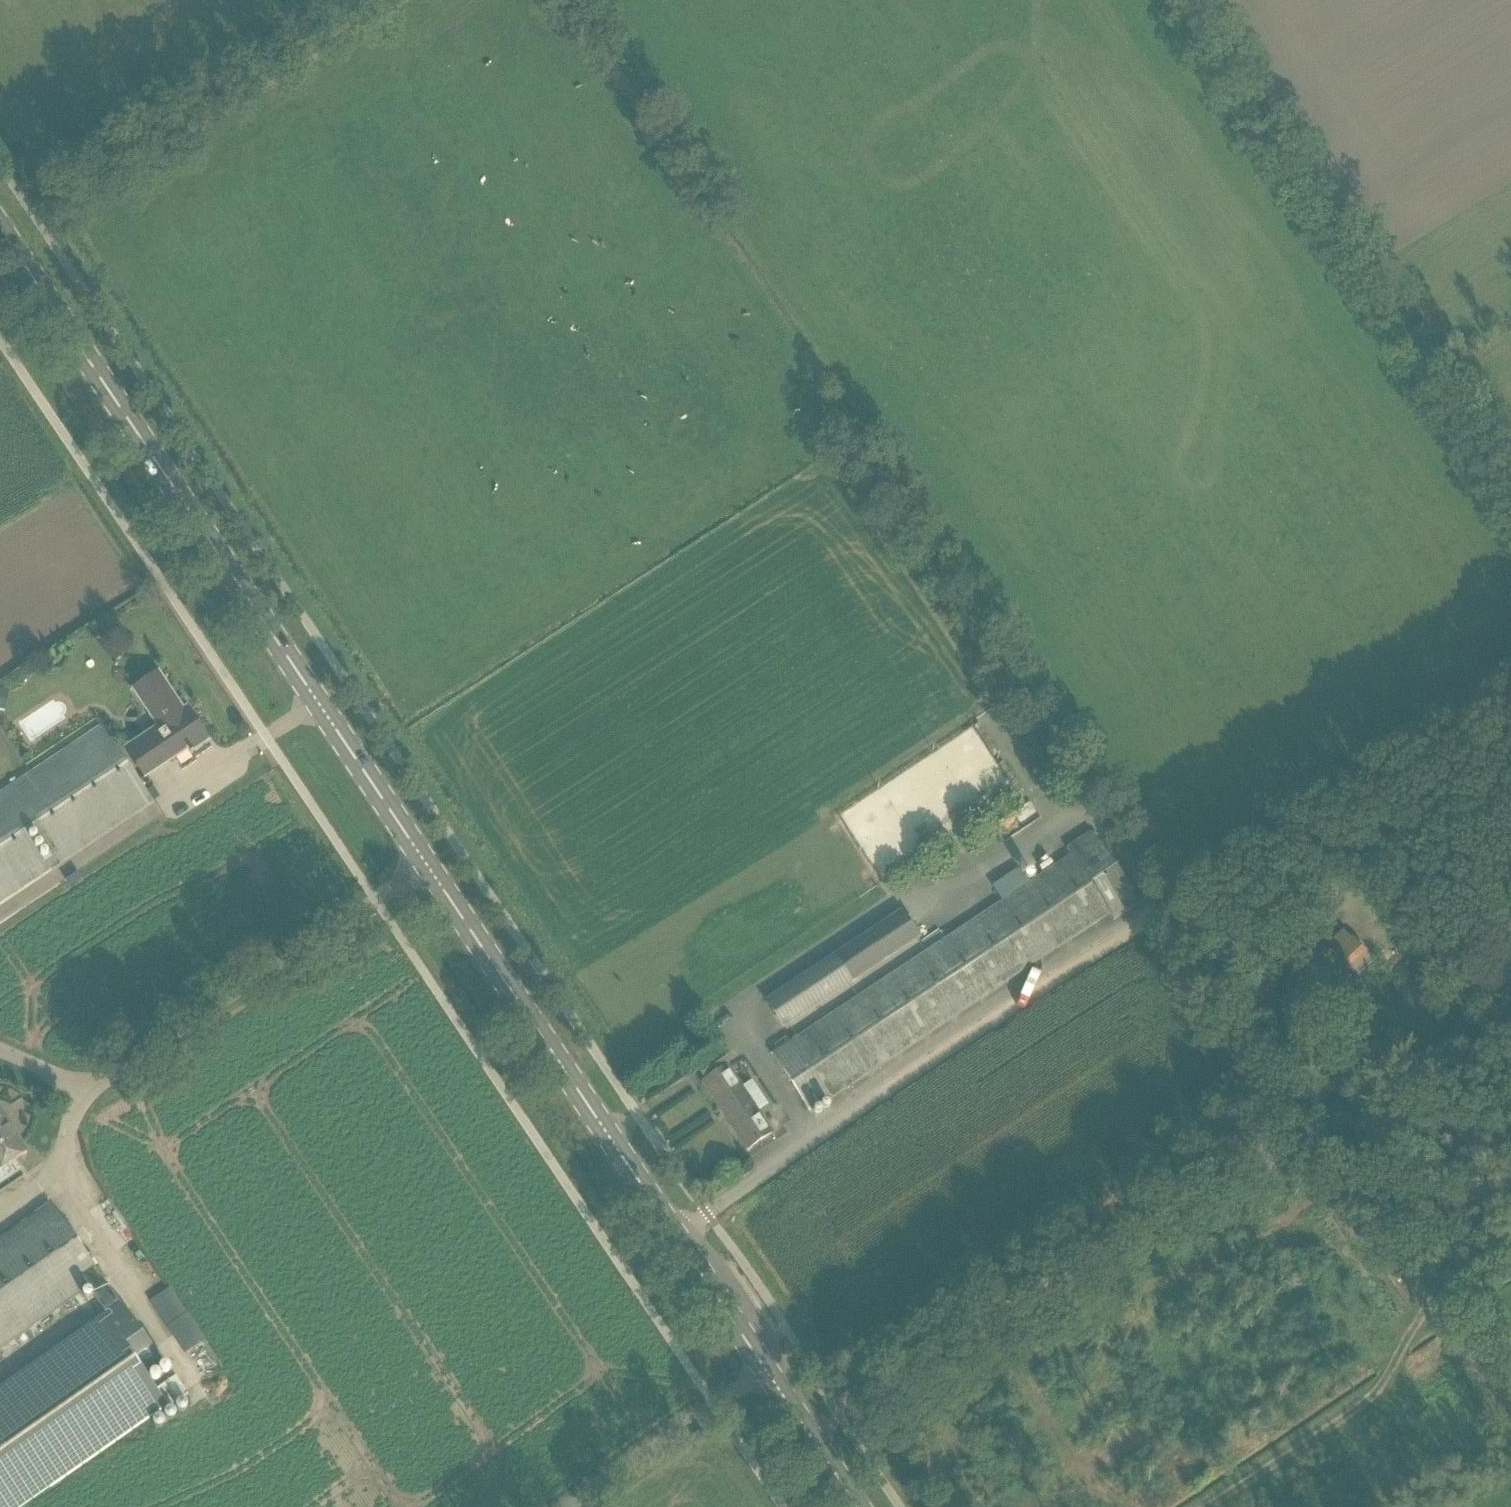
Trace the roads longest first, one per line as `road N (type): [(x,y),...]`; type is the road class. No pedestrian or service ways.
road 1 (secondary): [(857,1506),(0,230)]
road 2 (track): [(622,1268),(1136,925),(1510,693)]
road 3 (track): [(1510,498),(1175,0)]
road 4 (track): [(1510,1193),(1482,1218),(1385,1382),(1208,1506)]

